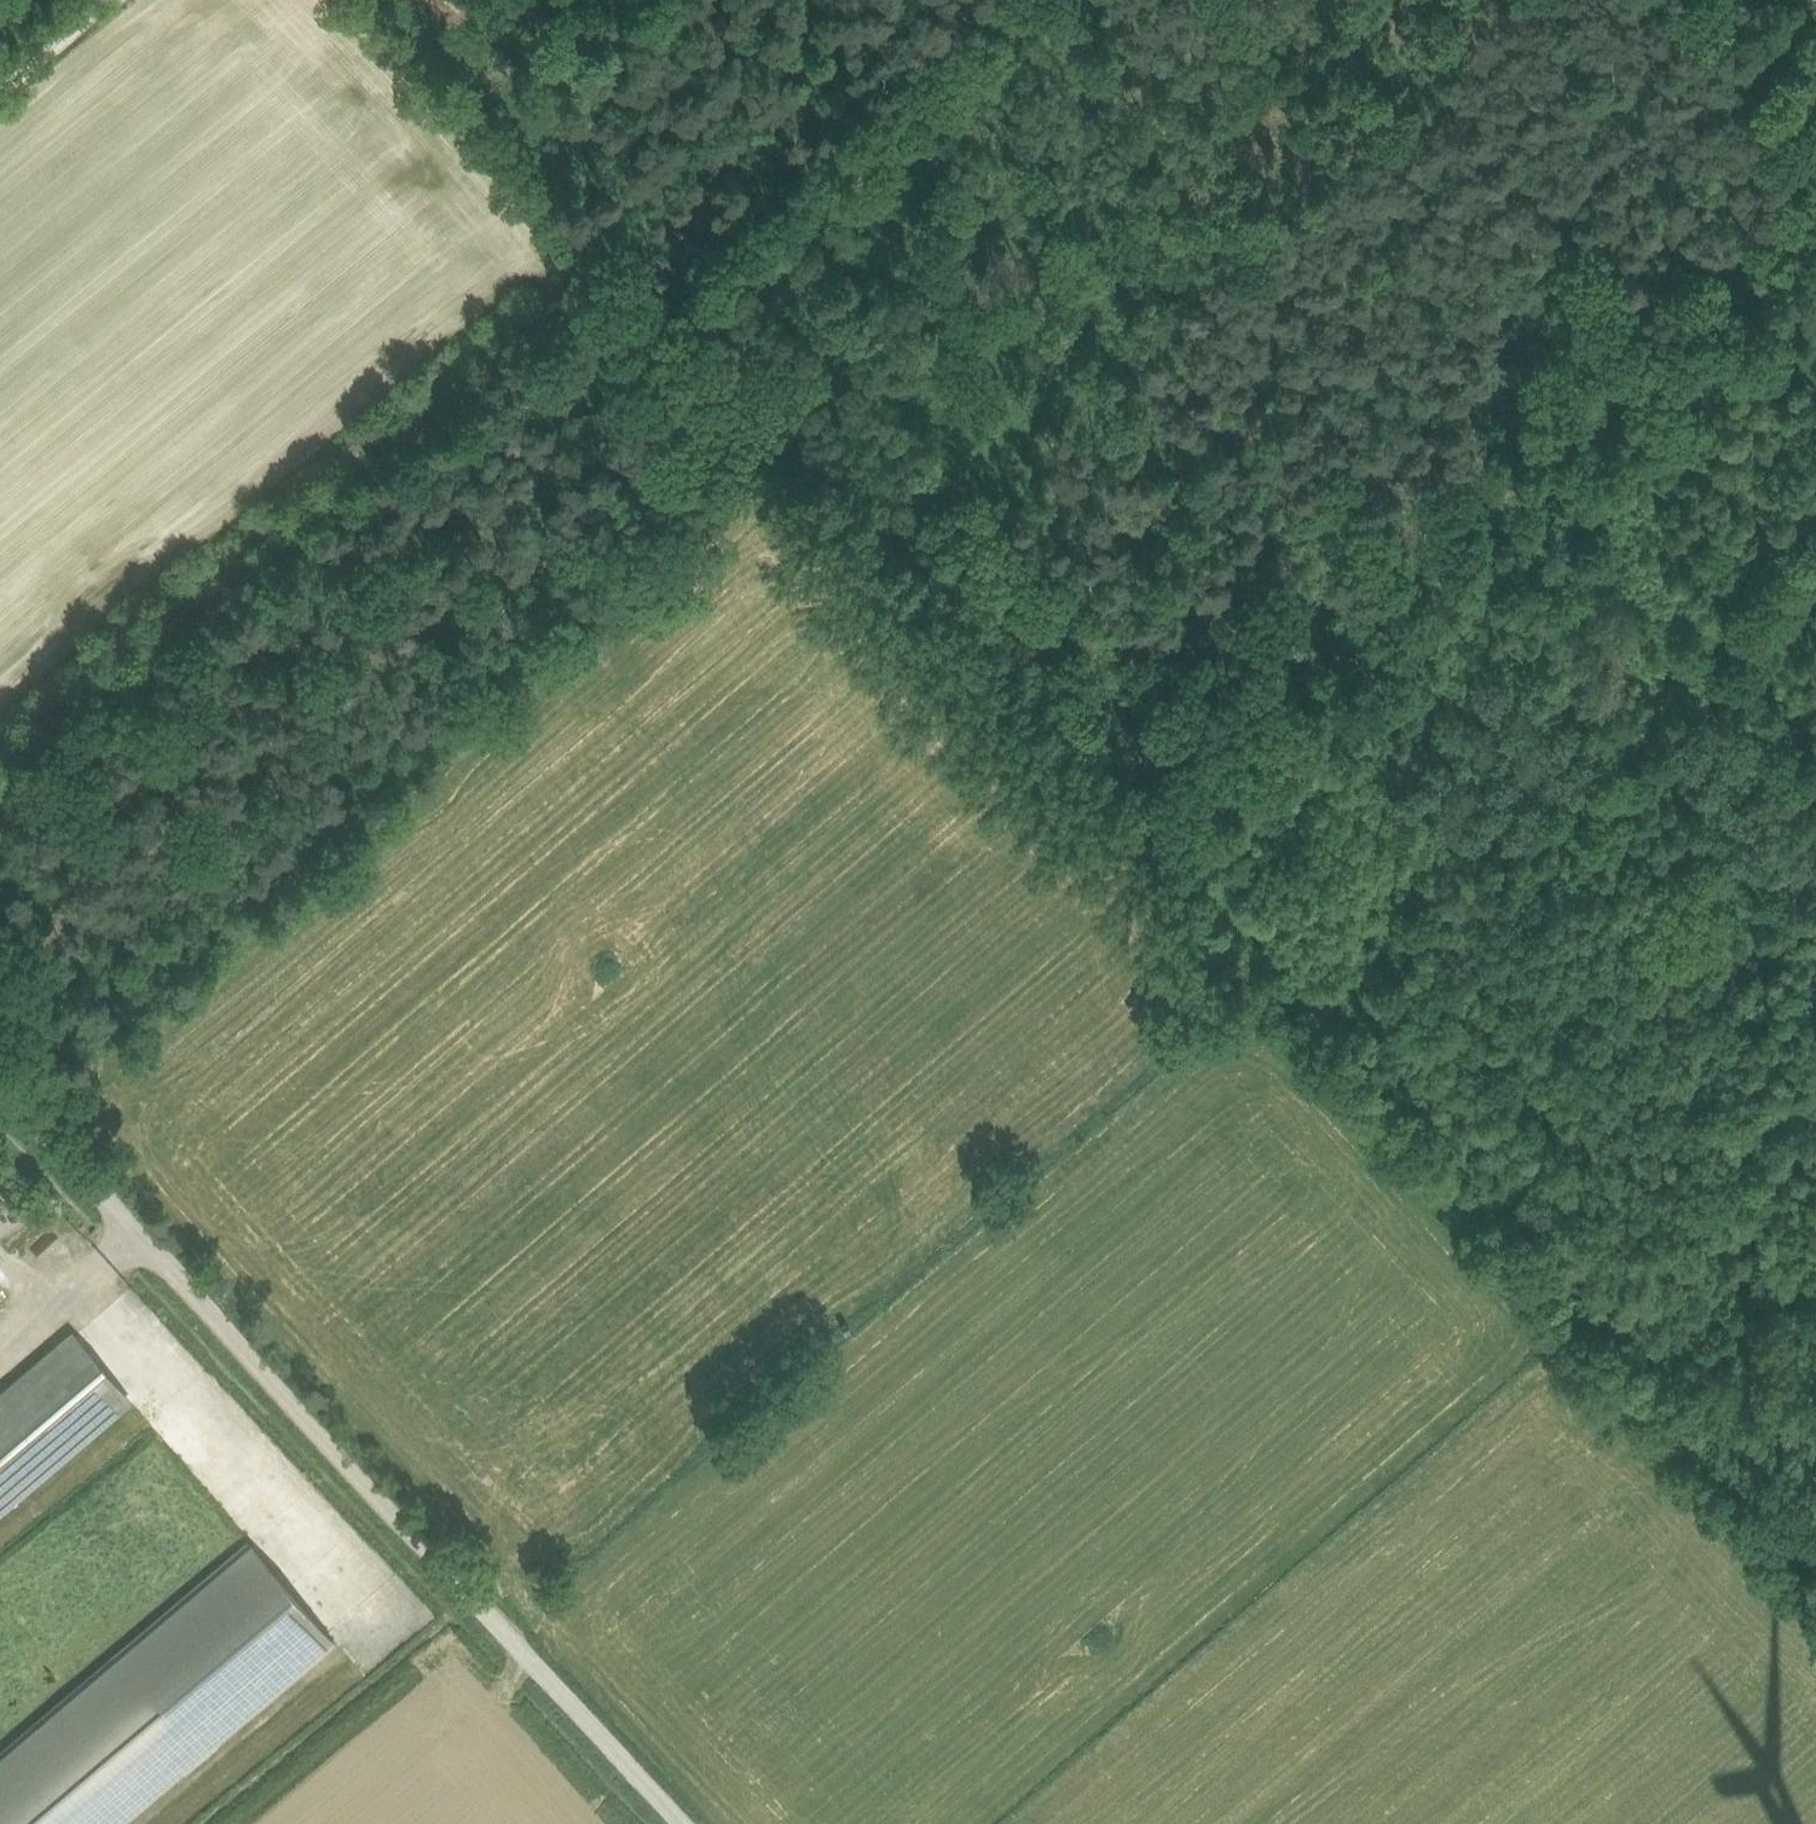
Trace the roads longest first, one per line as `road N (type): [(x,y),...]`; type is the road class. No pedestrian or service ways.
road 1 (track): [(758,1823),(0,988)]
road 2 (track): [(0,1362),(98,1274)]

